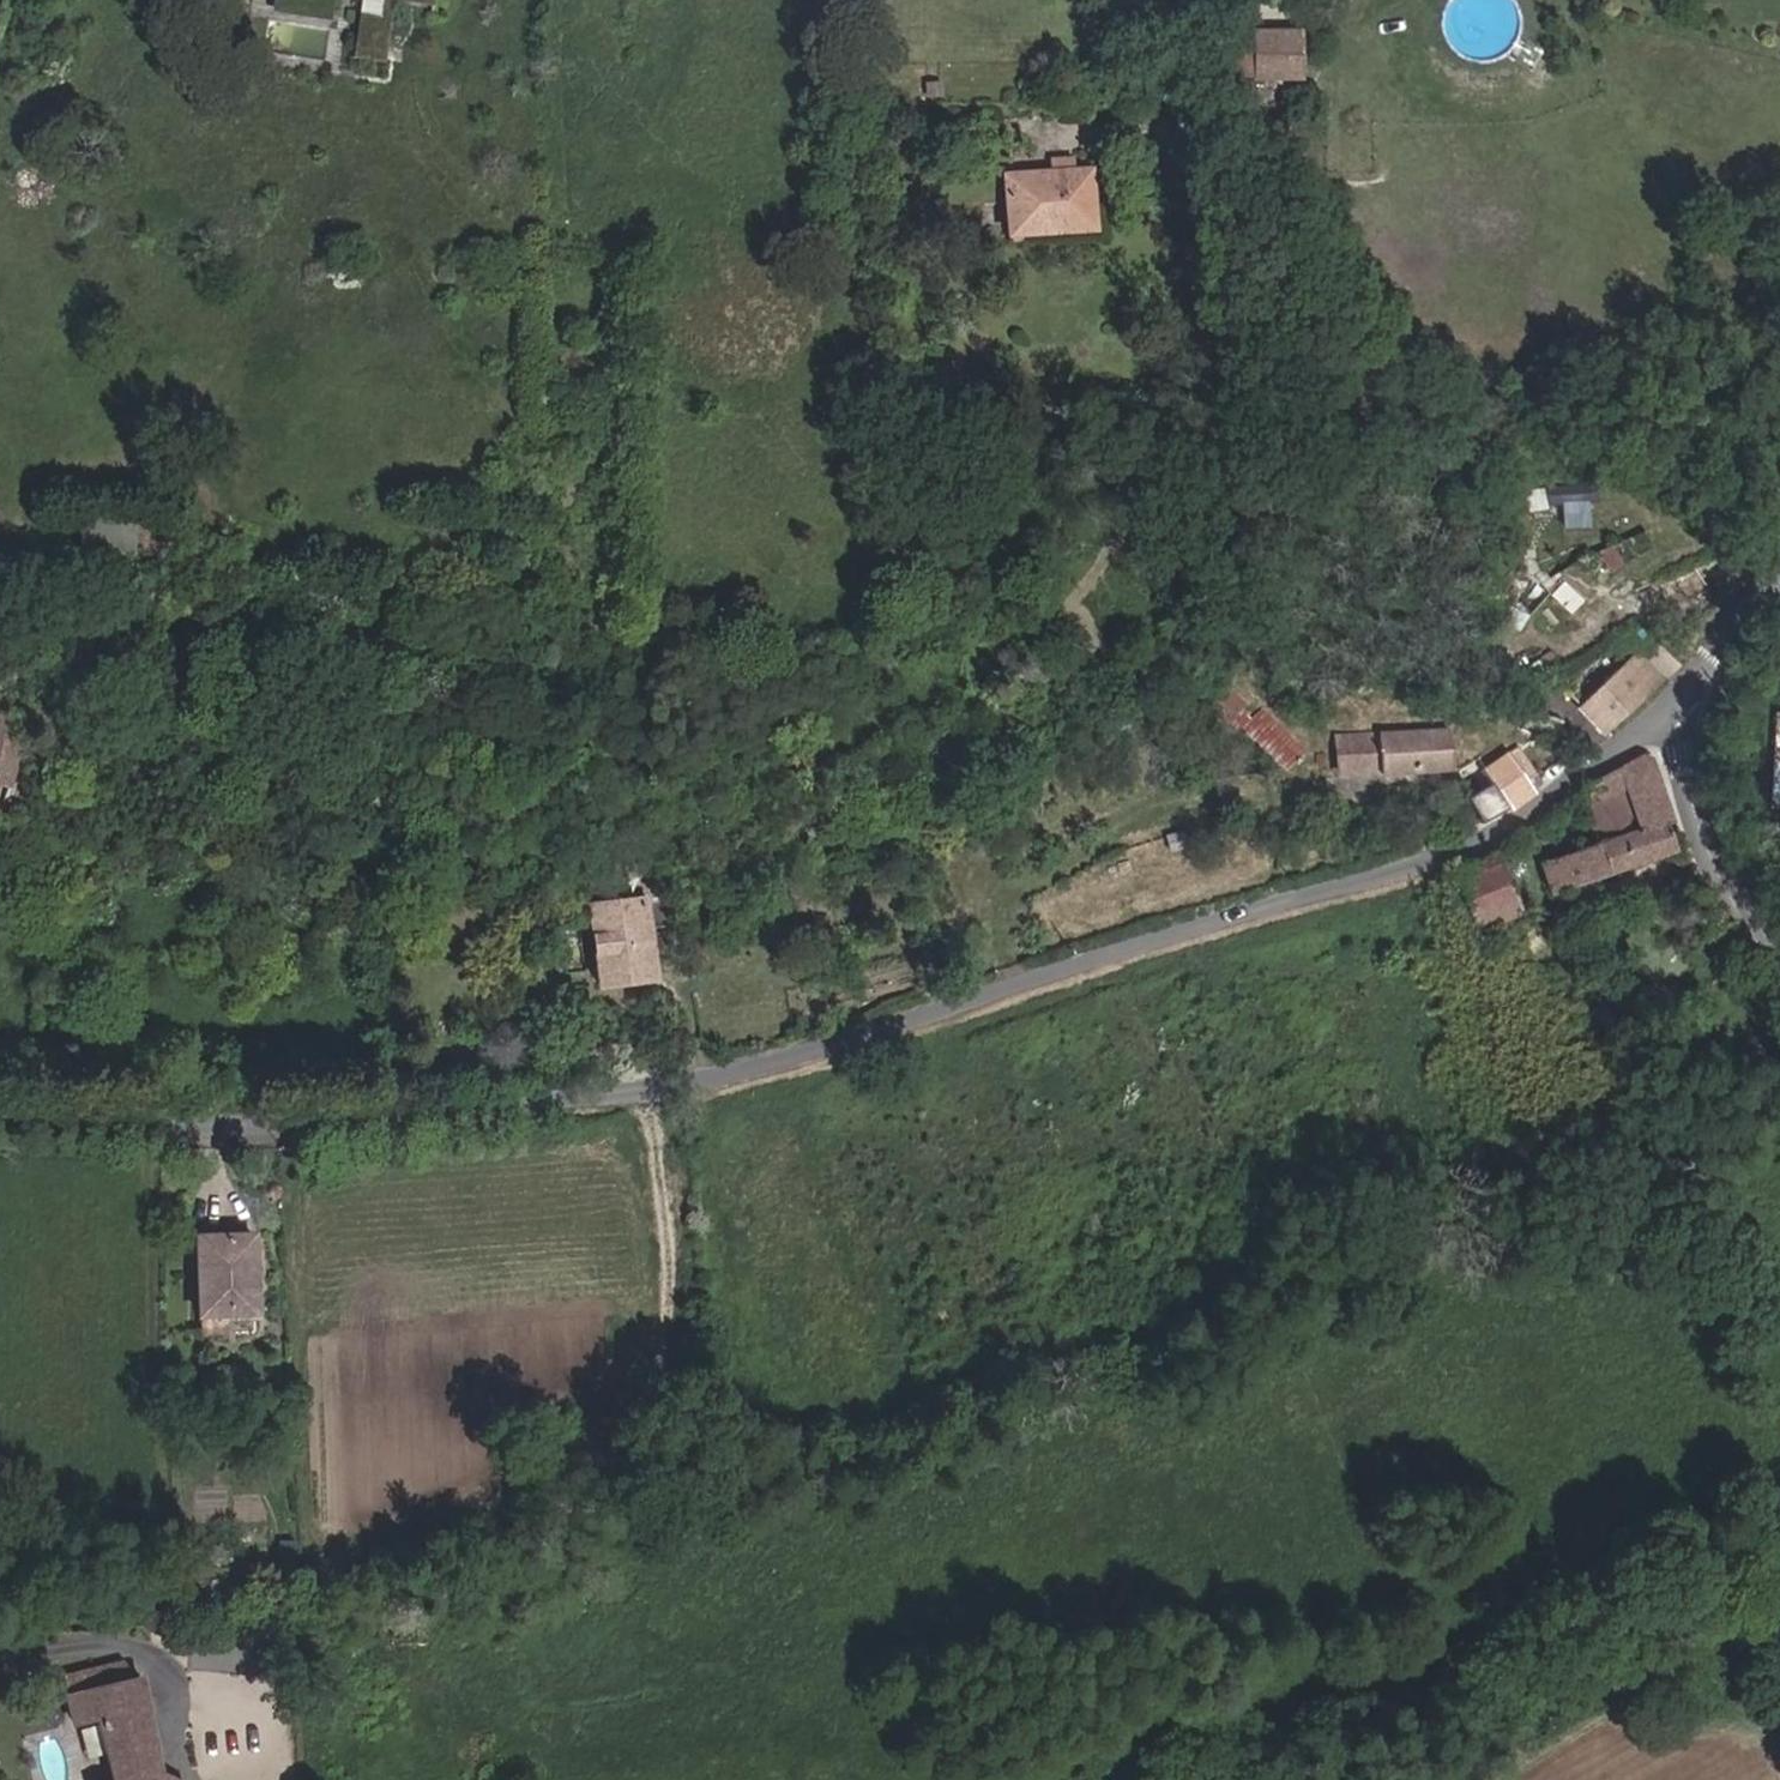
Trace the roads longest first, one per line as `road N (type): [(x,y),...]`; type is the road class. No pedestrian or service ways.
road 1 (residential): [(1580,771),(1502,828),(1447,854),(745,1069),(432,1110),(203,1125),(0,1122)]
road 2 (residential): [(1745,911),(1704,834),(1670,705)]
road 3 (residential): [(1779,578),(1697,685),(1670,705)]

